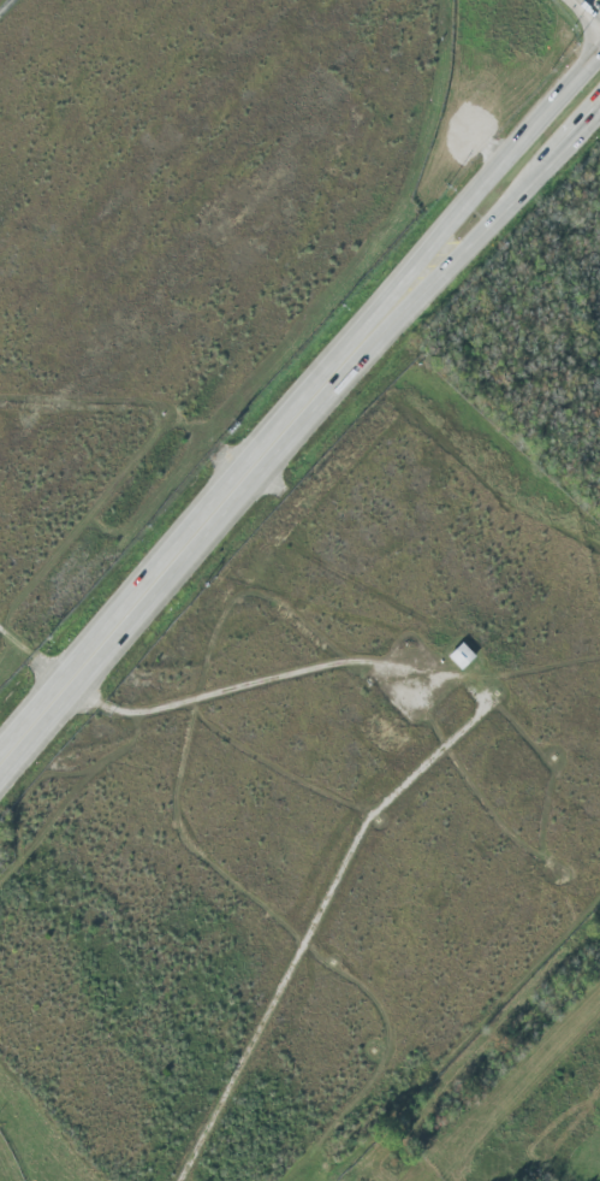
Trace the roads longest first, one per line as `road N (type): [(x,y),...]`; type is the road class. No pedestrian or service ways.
road 1 (secondary): [(599,62),(0,745)]
road 2 (secondary): [(0,774),(260,478),(554,163)]

